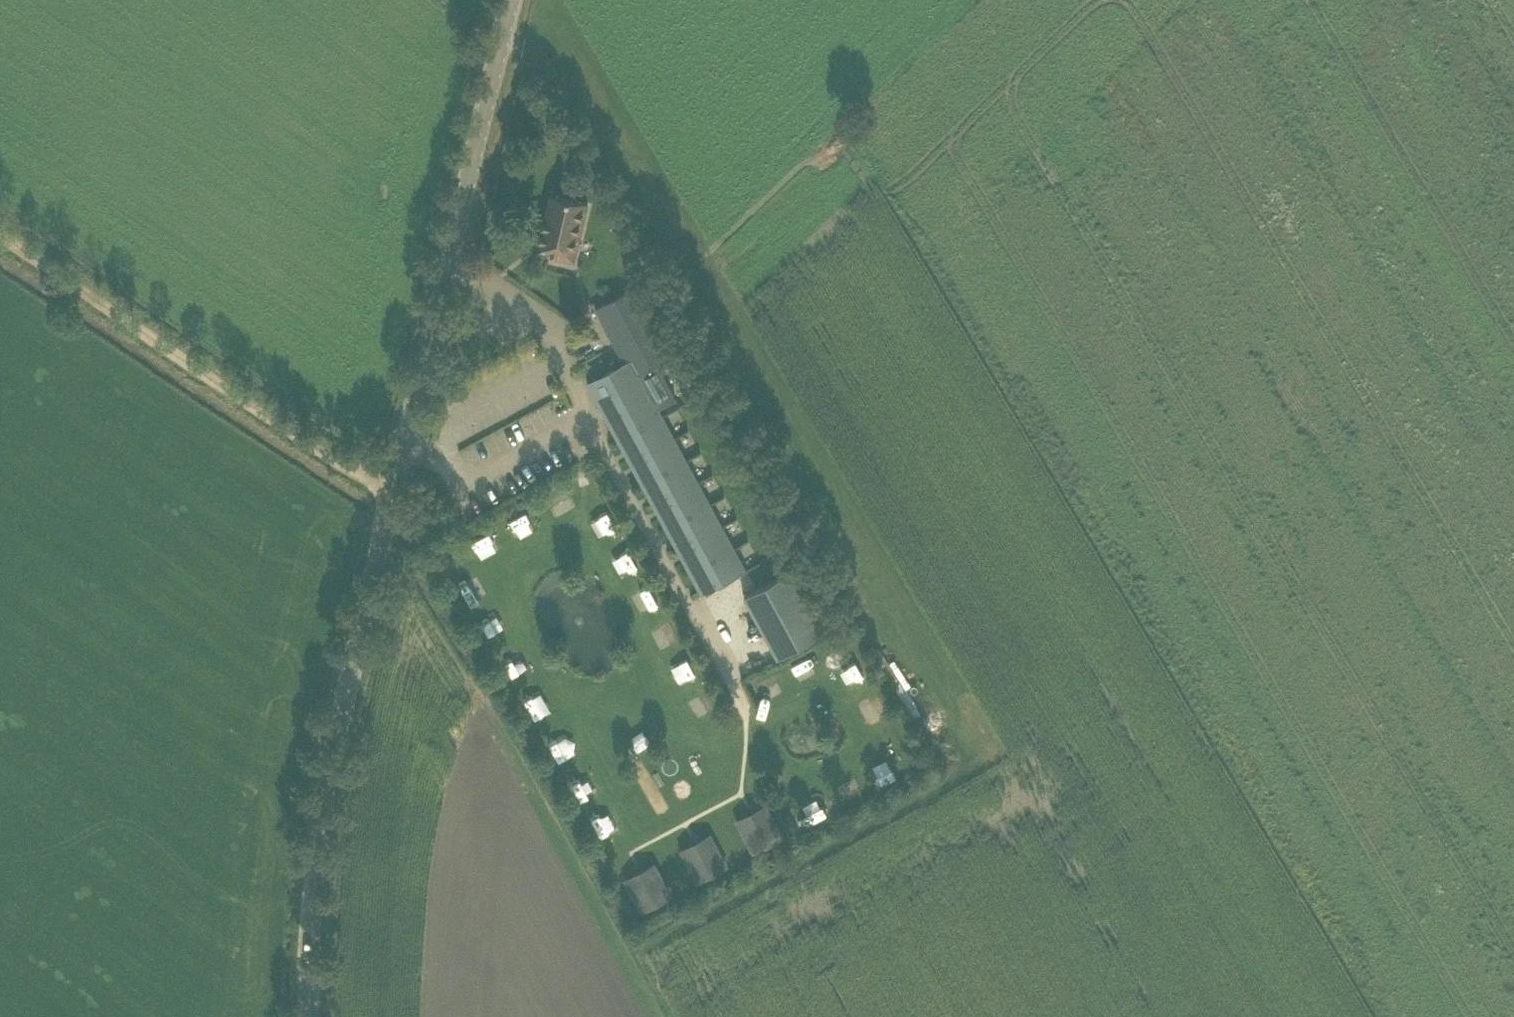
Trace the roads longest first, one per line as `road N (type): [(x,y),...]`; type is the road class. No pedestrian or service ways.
road 1 (unclassified): [(312,1016),(322,819),(509,0)]
road 2 (track): [(0,235),(331,462),(394,486)]

